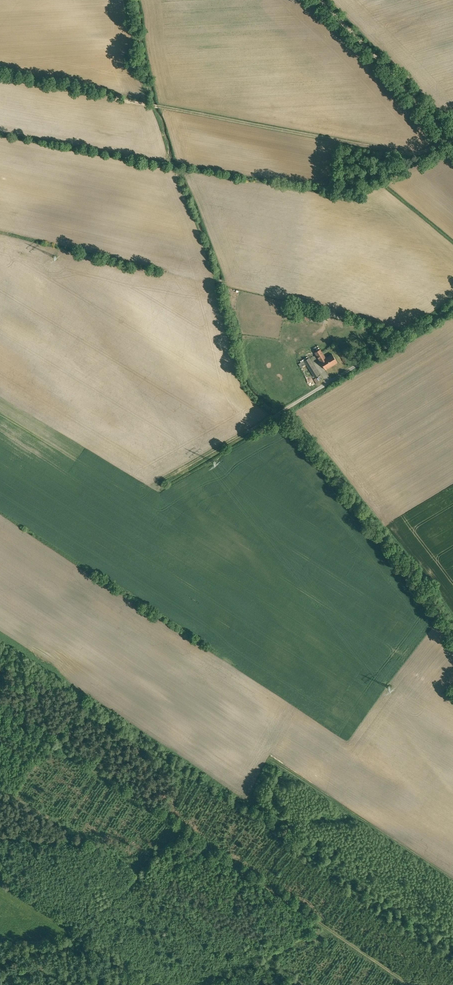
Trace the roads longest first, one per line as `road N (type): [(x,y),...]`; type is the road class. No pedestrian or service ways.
road 1 (track): [(415,984),(100,777),(0,720)]
road 2 (unclassified): [(452,306),(177,478)]
road 3 (track): [(323,0),(452,140)]

